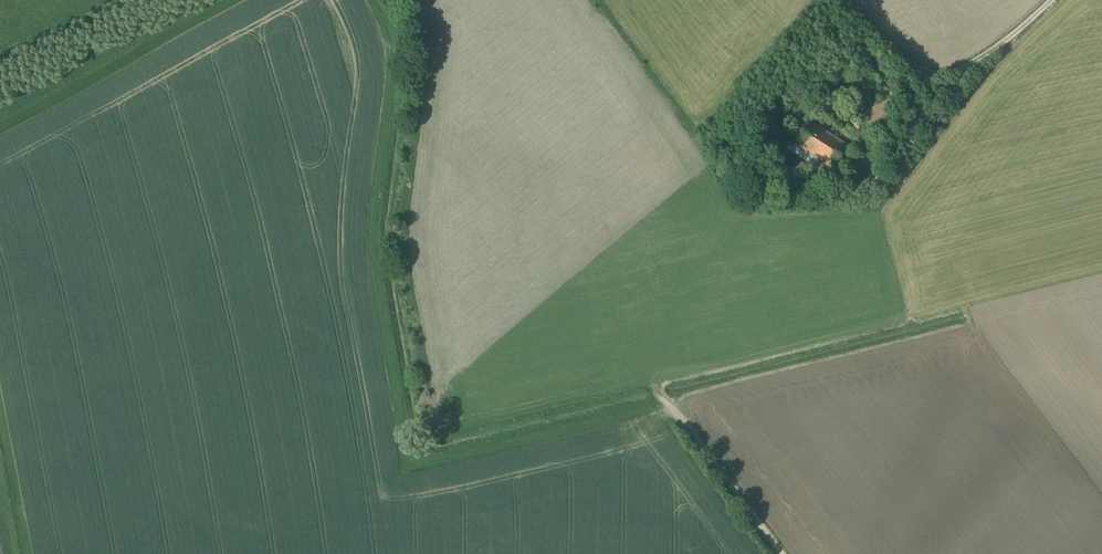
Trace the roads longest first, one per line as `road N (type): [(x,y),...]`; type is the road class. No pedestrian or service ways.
road 1 (unclassified): [(1052,0),(959,79),(926,81),(844,0)]
road 2 (track): [(775,553),(663,405)]

